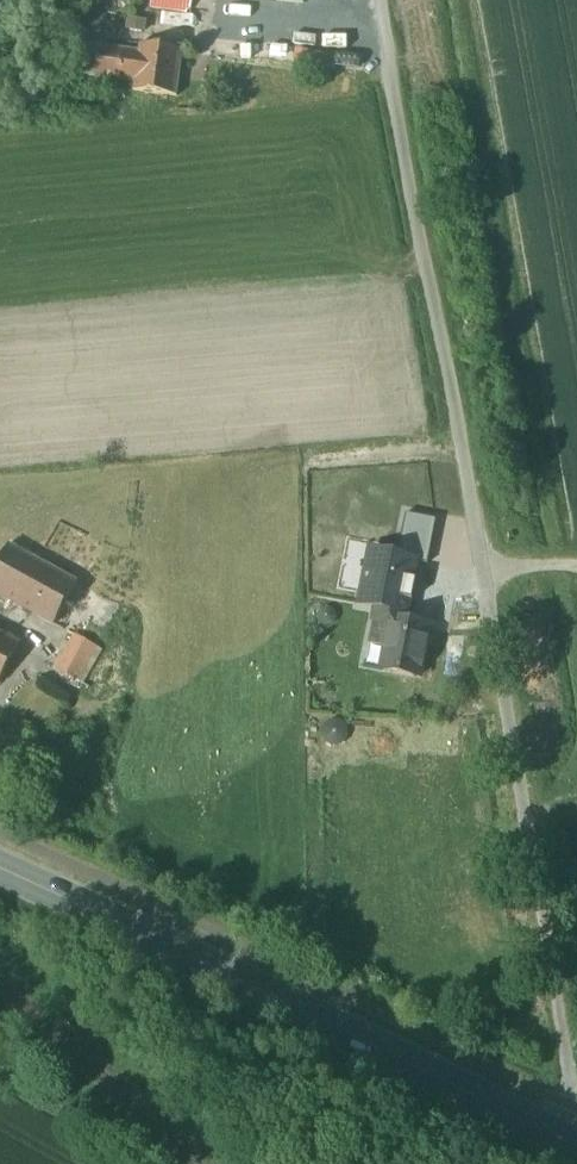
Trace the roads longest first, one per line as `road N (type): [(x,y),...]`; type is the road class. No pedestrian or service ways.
road 1 (unclassified): [(573,1131),(384,0)]
road 2 (secondary): [(0,871),(573,1131)]

